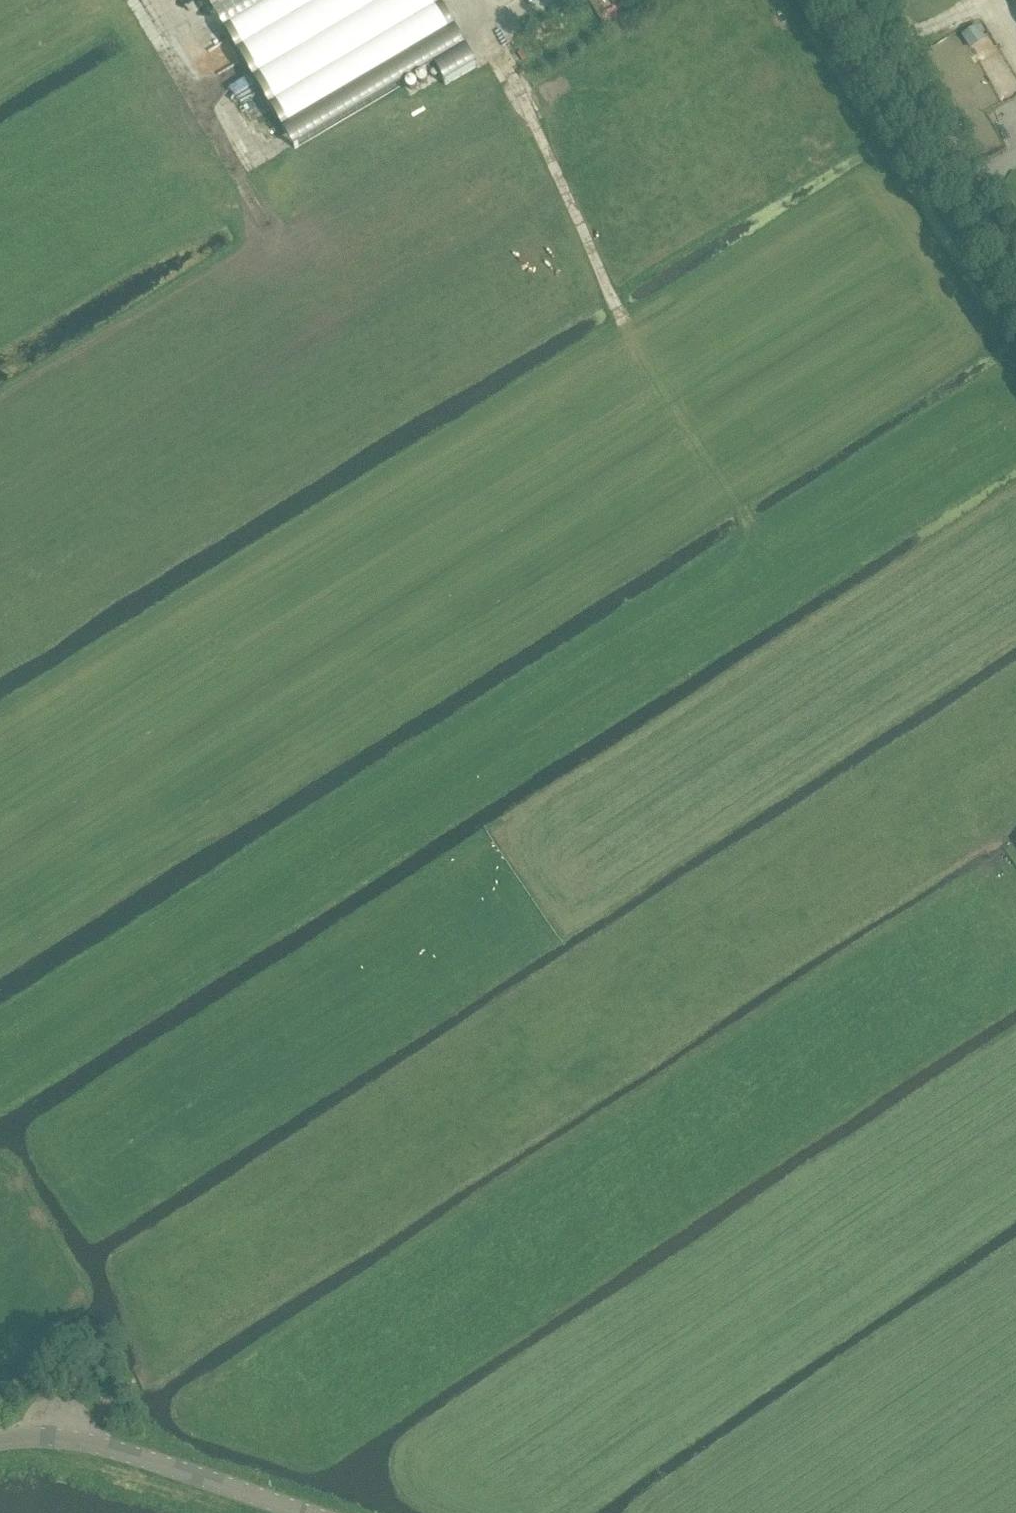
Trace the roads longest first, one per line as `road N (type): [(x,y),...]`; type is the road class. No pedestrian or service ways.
road 1 (unclassified): [(1015,280),(844,0)]
road 2 (tertiary): [(0,1436),(38,1426),(308,1512)]

